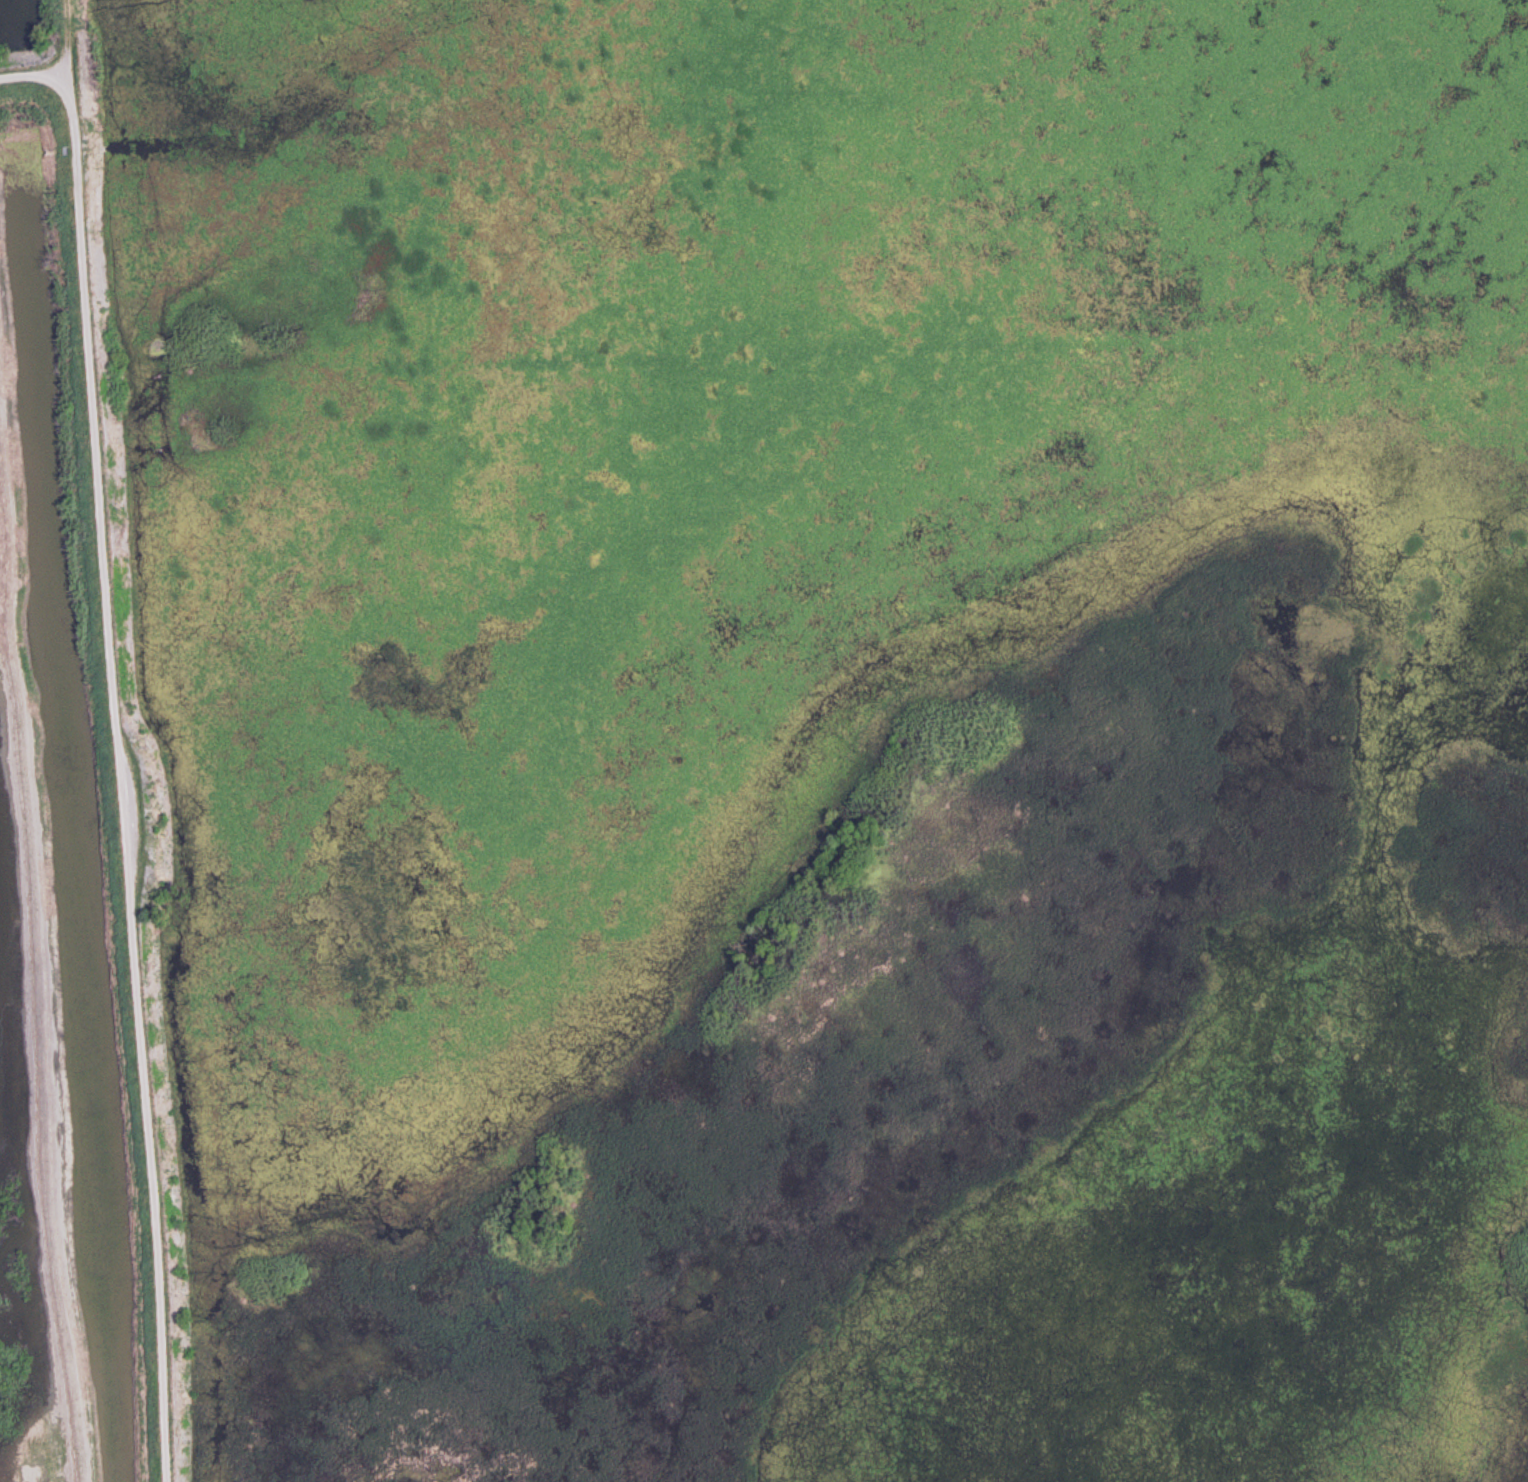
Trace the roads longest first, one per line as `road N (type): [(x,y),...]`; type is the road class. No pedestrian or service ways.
road 1 (track): [(74,0),(165,1481)]

